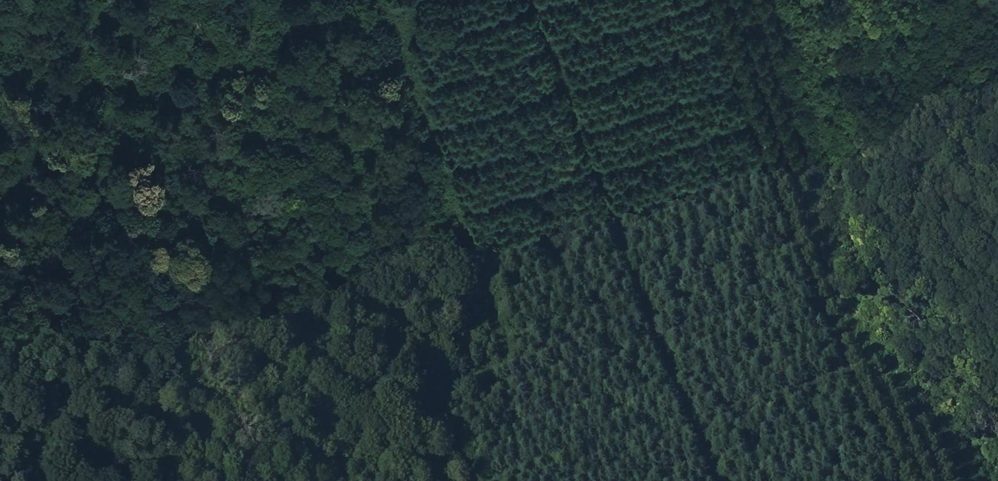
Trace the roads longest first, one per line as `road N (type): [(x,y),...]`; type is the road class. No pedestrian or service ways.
road 1 (track): [(884,480),(710,0)]

